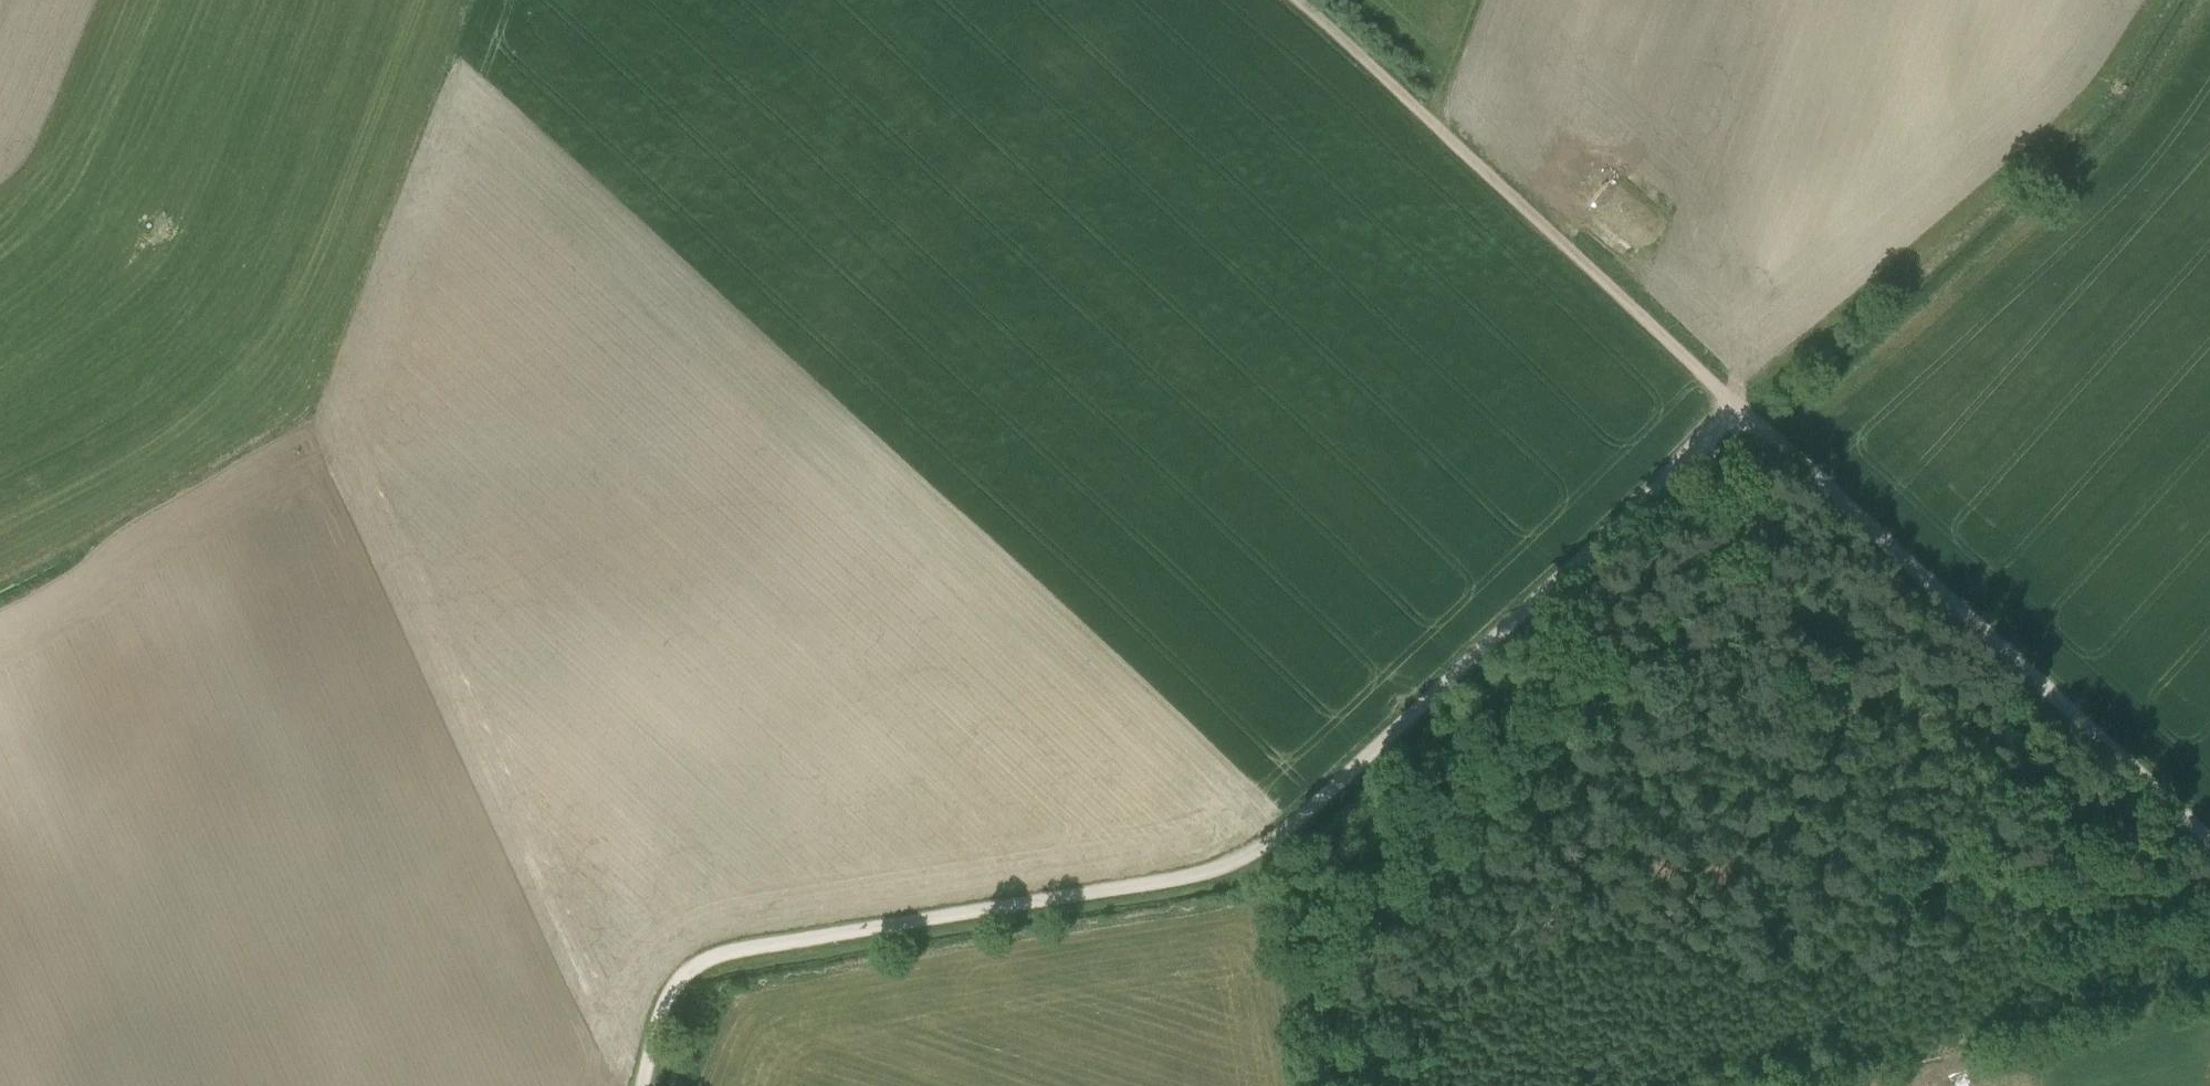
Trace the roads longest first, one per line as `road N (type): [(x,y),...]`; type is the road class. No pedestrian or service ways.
road 1 (track): [(645,1085),(677,979),(728,949),(1205,871),(1251,856),(1659,489),(1736,407)]
road 2 (unclassified): [(2209,843),(1736,407)]

